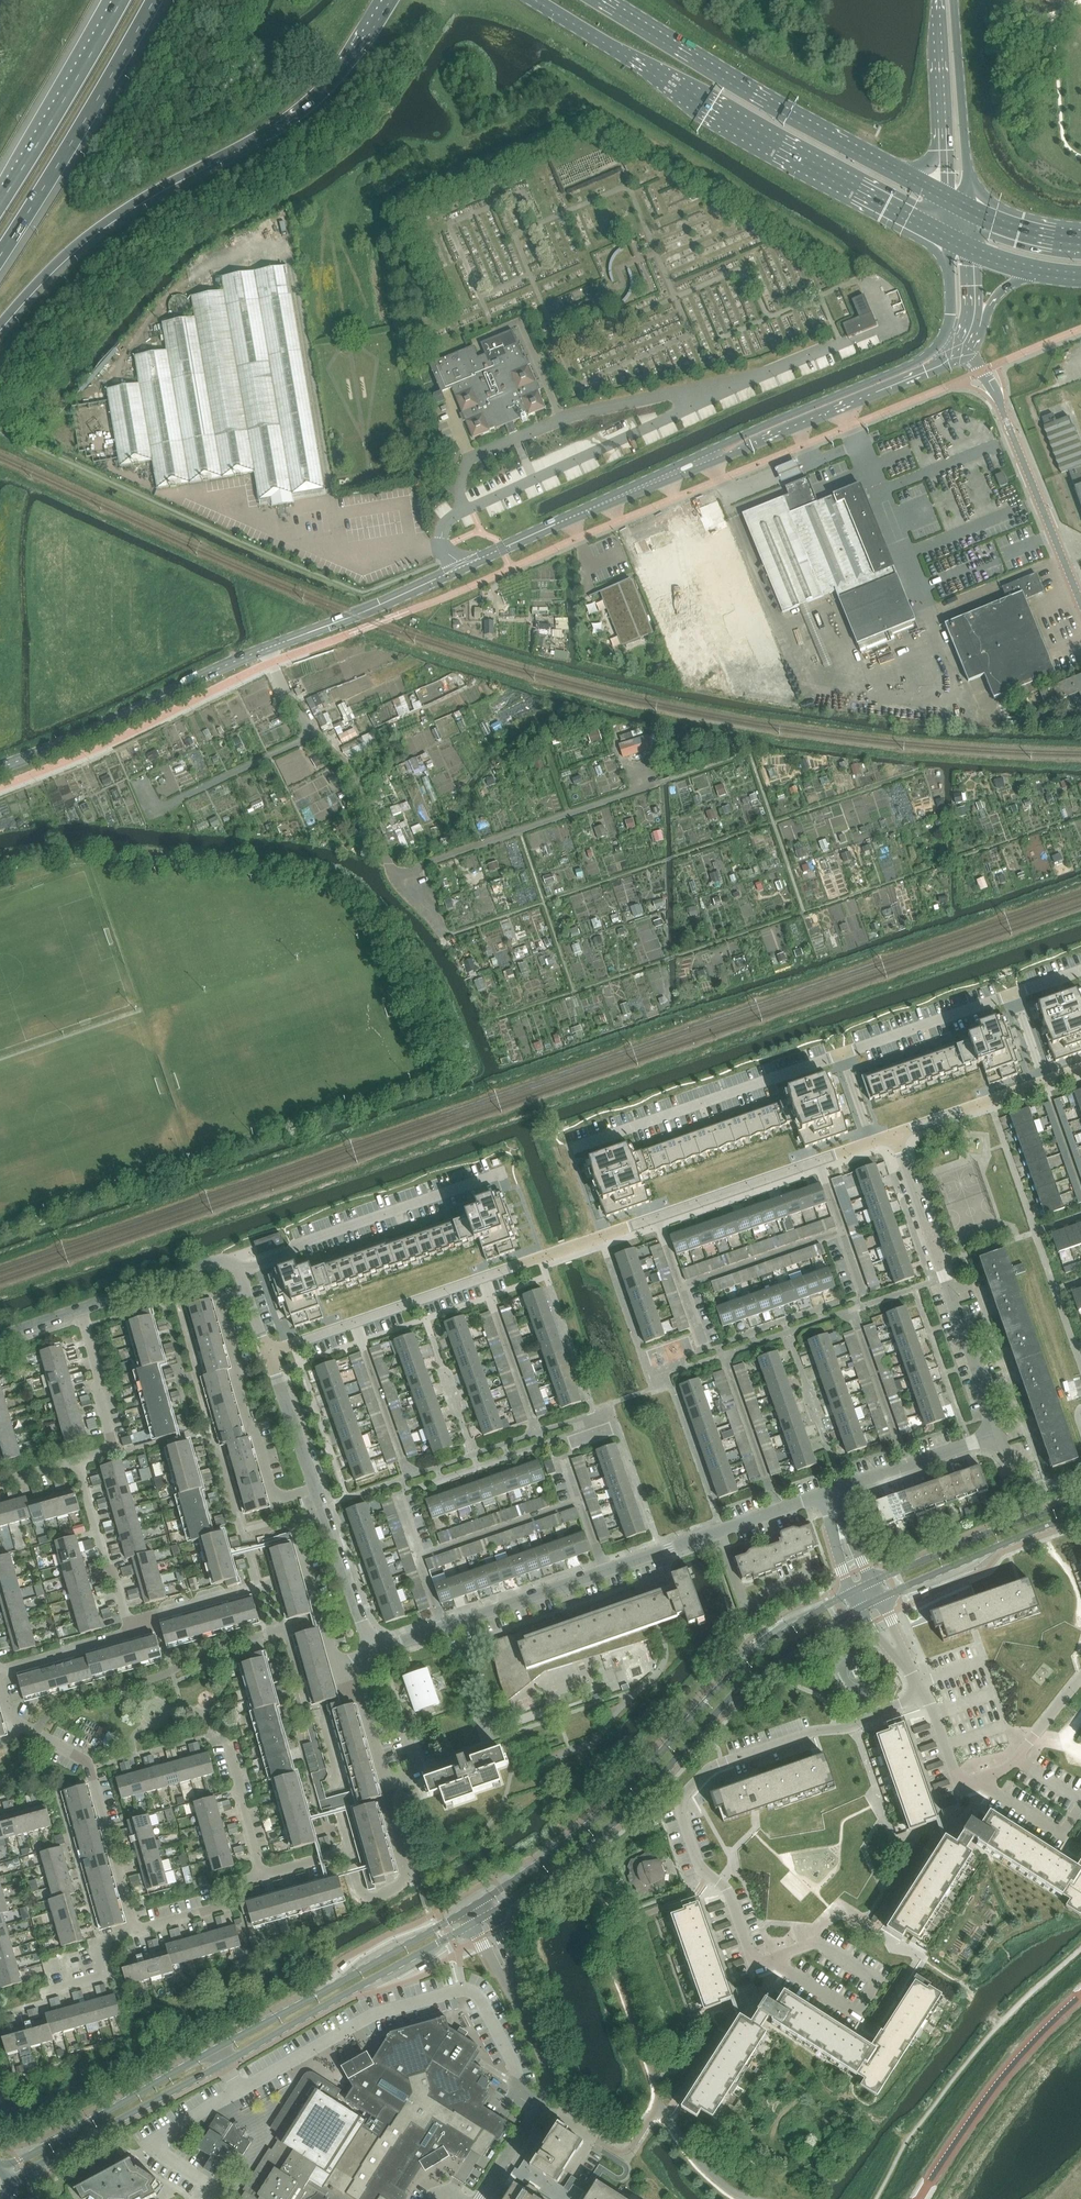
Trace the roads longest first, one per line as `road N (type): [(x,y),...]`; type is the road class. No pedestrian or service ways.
road 1 (secondary): [(0,769),(666,476)]
road 2 (residential): [(268,1351),(872,1141)]
road 3 (motorway): [(0,325),(90,235),(296,108),(327,82),(385,2)]
road 4 (tertiary): [(483,1920),(599,1837),(756,1675),(870,1603)]
road 5 (tertiary): [(862,1588),(771,1643),(588,1825),(476,1906)]
road 6 (residential): [(372,1651),(827,1494)]
road 7 (secondary): [(535,0),(762,140),(951,238)]
road 8 (residential): [(707,1873),(681,1810),(703,1776),(925,1695),(870,1603)]
road 9 (unclassified): [(540,2104),(515,2094),(507,2049),(476,1994),(463,1988),(371,2016),(238,2090),(223,2064)]
road 10 (secondary): [(949,199),(602,0)]
road 11 (track): [(268,649),(295,711),(349,774),(391,867),(436,927)]
road 12 (secondary): [(666,476),(939,366),(959,347)]
road 13 (residential): [(998,1434),(896,1133)]
road 14 (residential): [(268,1351),(372,1651)]
road 15 (secondary): [(946,333),(918,361),(666,476)]
road 16 (residential): [(136,1931),(88,1761),(8,1716),(0,1685)]
road 17 (tertiary): [(476,1906),(214,2049)]
road 18 (motorway): [(0,256),(153,0)]
road 19 (tertiary): [(223,2064),(483,1920)]
road 20 (residential): [(350,1849),(367,1896),(404,1881),(390,1794),(360,1700),(349,1698)]
road 21 (residential): [(1080,603),(1001,406),(959,347)]
road 22 (residential): [(575,1146),(841,1053)]
road 23 (residential): [(239,1270),(502,1173)]
road 24 (track): [(397,873),(657,782)]
road 25 (tertiary): [(920,2198),(1009,2068),(1080,1994)]
road 26 (tertiary): [(12,2188),(26,2172),(223,2064)]
road 27 (tertiary): [(214,2049),(3,2169)]
road 28 (tertiary): [(1080,1500),(862,1588)]
road 29 (motorway): [(116,0),(0,202)]
road 30 (tertiary): [(870,1603),(1080,1514)]
road 31 (tertiary): [(971,210),(955,0)]
road 32 (tertiary): [(940,0),(949,199)]
road 33 (residential): [(540,2104),(546,2062),(483,1920)]
road 34 (track): [(313,734),(164,806),(153,805),(145,788)]
road 35 (track): [(0,851),(51,844),(158,853),(170,882)]
road 36 (residential): [(78,1461),(115,1450),(81,1307)]
road 37 (residential): [(841,1053),(1014,993)]
road 38 (residential): [(827,1494),(998,1434)]
road 39 (residential): [(131,1632),(78,1461)]
road 40 (residential): [(350,1849),(321,1705),(349,1698)]
road 41 (residential): [(81,1307),(219,1261),(239,1270)]
road 42 (residential): [(896,1133),(1045,1081)]
road 43 (residential): [(136,1931),(216,1908),(226,1888),(261,1875)]
road 44 (residential): [(44,1993),(104,1976),(94,1943),(136,1931)]
road 45 (residential): [(338,1666),(298,1534)]
road 46 (residential): [(0,1670),(131,1632)]
road 47 (residential): [(261,1875),(228,1743)]
road 48 (residential): [(773,1959),(753,1960),(729,1890),(707,1873)]

